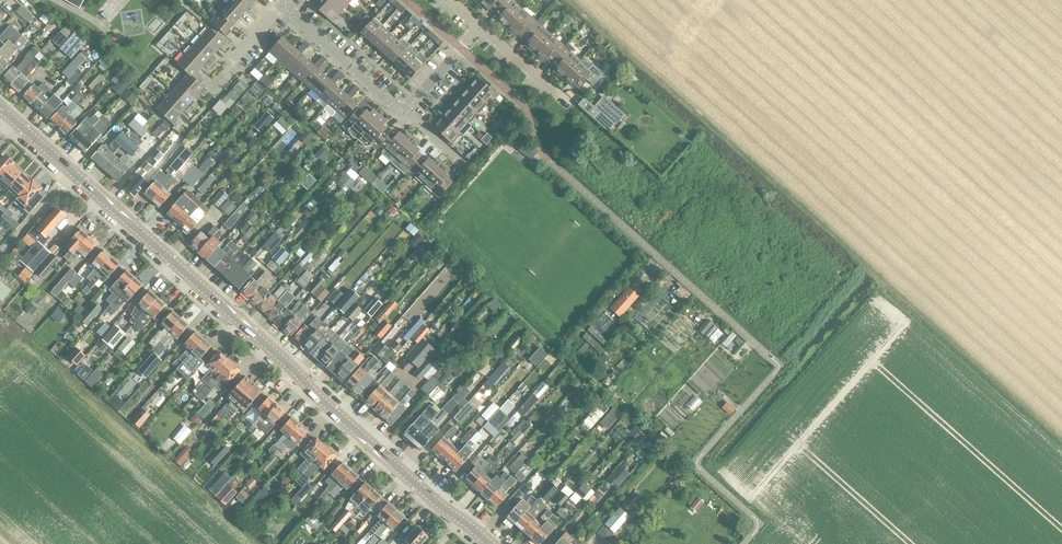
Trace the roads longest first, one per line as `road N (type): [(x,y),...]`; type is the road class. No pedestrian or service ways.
road 1 (tertiary): [(488,543),(16,122)]
road 2 (residential): [(285,5),(405,109)]

